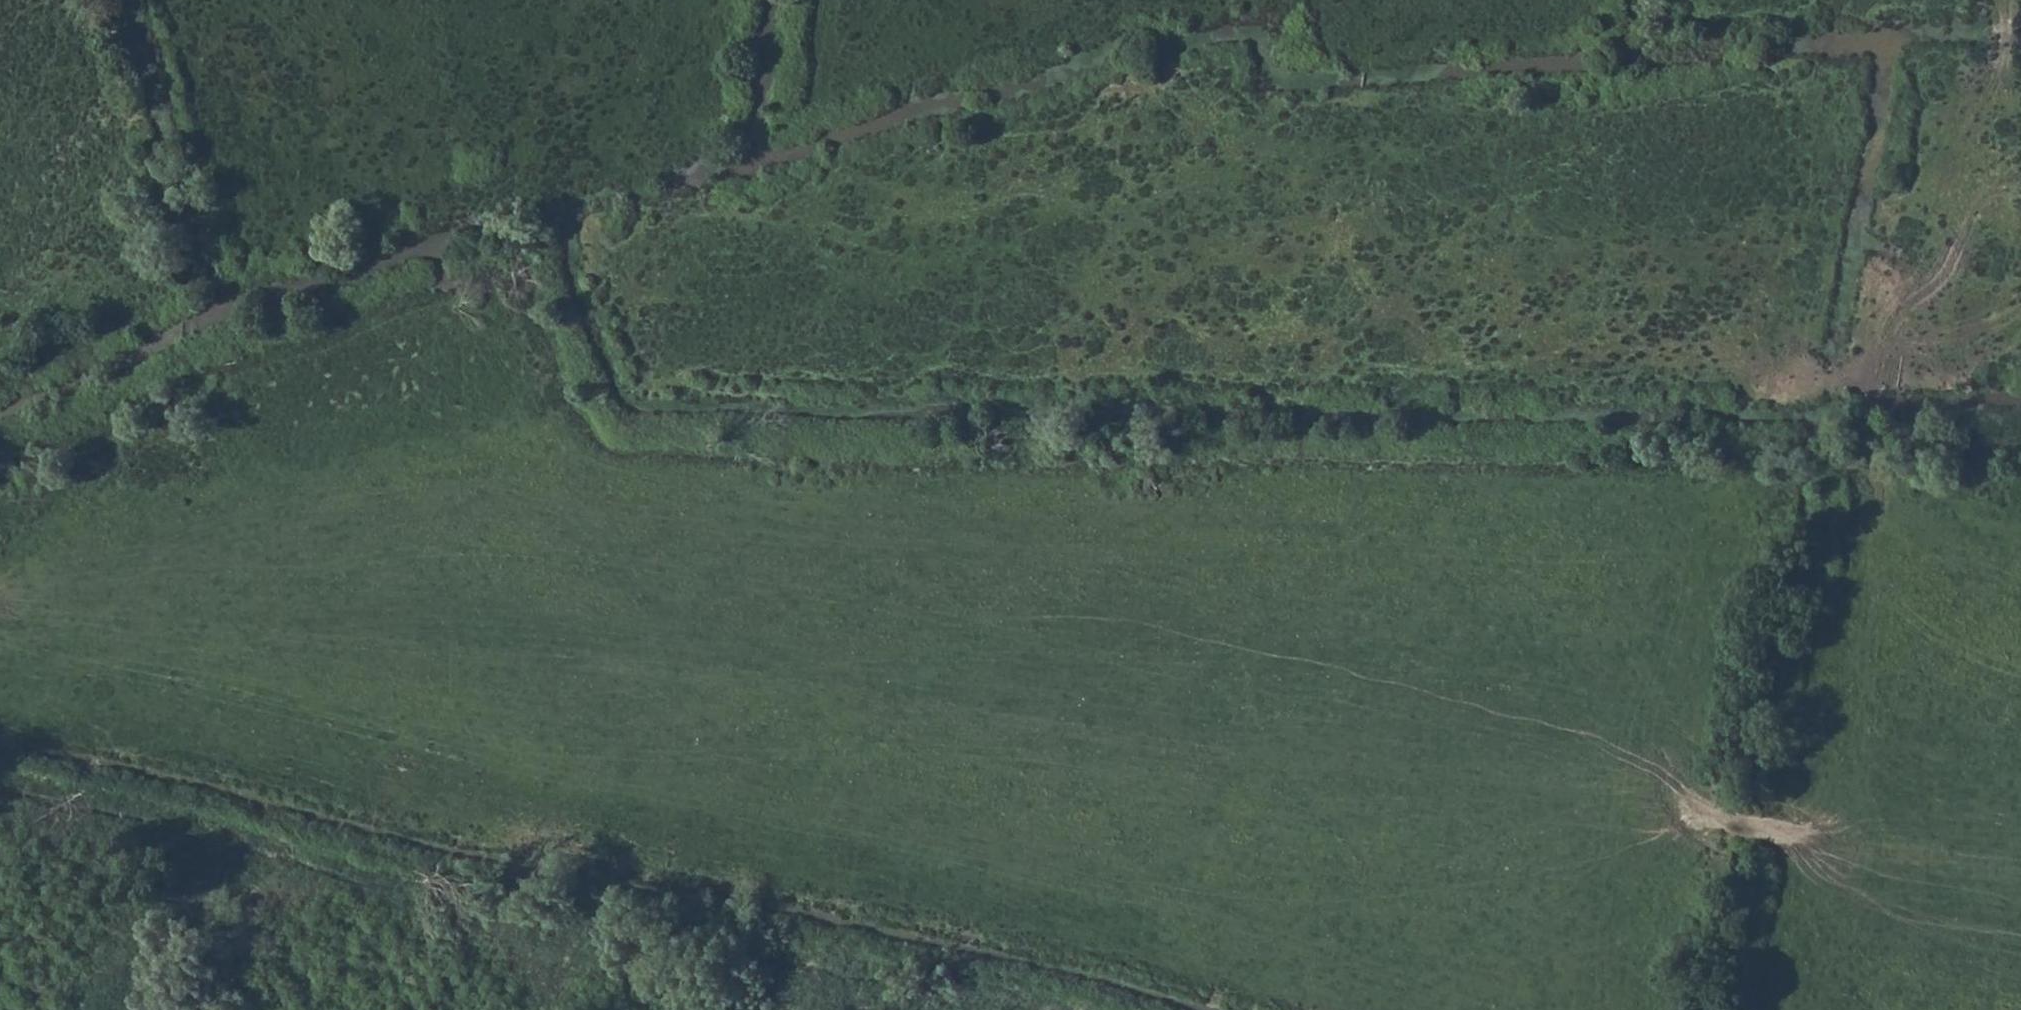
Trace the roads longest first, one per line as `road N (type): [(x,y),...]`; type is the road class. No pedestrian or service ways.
road 1 (track): [(2020,860),(364,618),(0,610)]

